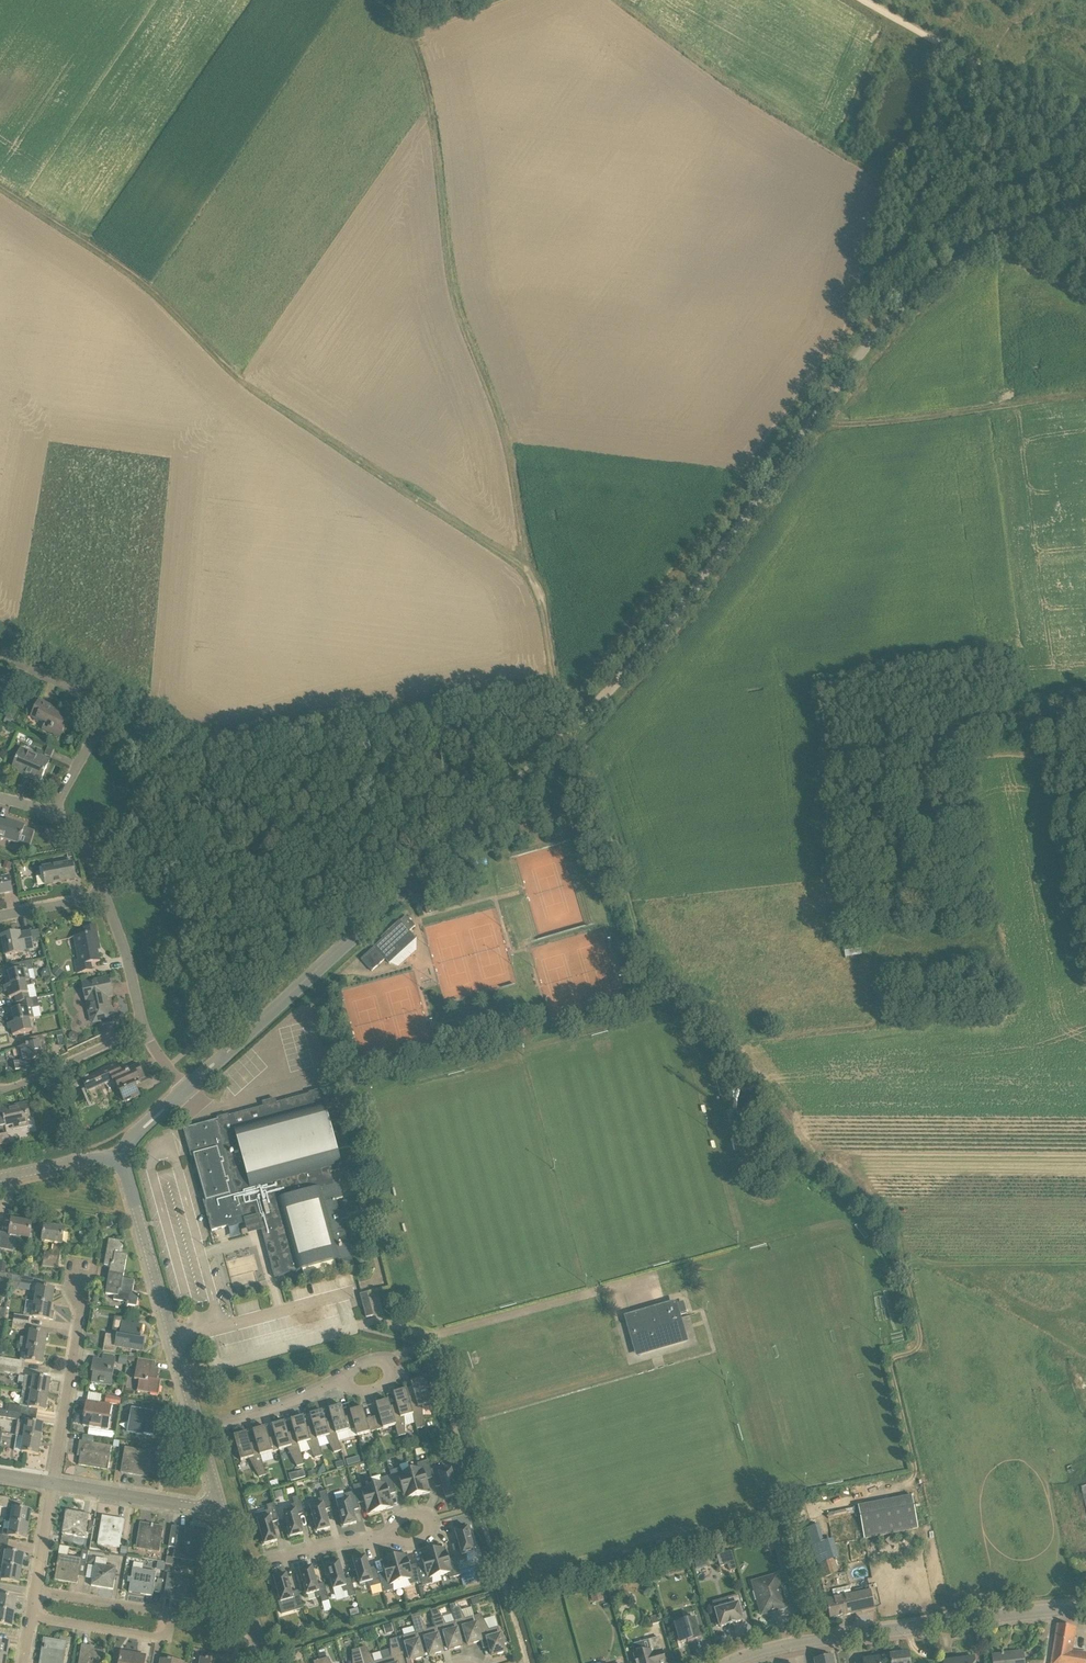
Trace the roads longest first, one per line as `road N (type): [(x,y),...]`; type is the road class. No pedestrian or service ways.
road 1 (unclassified): [(187,1089),(348,947),(597,703),(713,565),(866,347),(934,275),(1000,238),(1085,205)]
road 2 (track): [(399,0),(430,104),(458,307),(499,418),(562,699)]
road 3 (track): [(0,183),(174,303),(241,382),(533,577)]
road 4 (track): [(883,939),(887,1006),(880,1020),(750,1041),(724,1032),(645,941),(568,732)]
road 5 (tertiary): [(733,1662),(948,1627),(1085,1615)]
road 6 (residential): [(38,1591),(163,1611),(172,1626),(160,1638),(33,1616)]
road 7 (unclassified): [(122,1153),(200,1427)]
road 8 (track): [(815,419),(833,426),(935,417),(1085,394)]
road 9 (track): [(1085,131),(864,0)]
road 10 (residential): [(56,813),(108,707),(0,656)]
road 11 (residential): [(54,1484),(89,1276)]
road 12 (residential): [(222,1506),(54,1484)]
road 13 (residential): [(239,1566),(392,1535)]
road 14 (residential): [(0,1090),(143,1028)]
road 15 (residential): [(200,1427),(342,1382)]
road 16 (residential): [(107,895),(143,1028)]
road 17 (unclassified): [(122,1153),(0,1179)]

